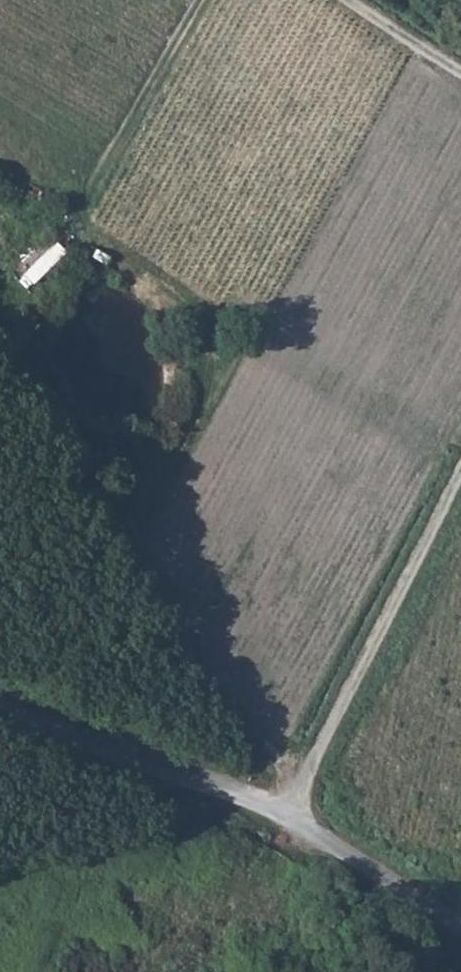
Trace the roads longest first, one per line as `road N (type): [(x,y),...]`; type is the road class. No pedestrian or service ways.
road 1 (track): [(299,801),(262,726),(143,552),(208,390),(206,335),(179,294),(87,226),(87,198),(199,0)]
road 2 (unclassified): [(460,927),(291,822),(0,712)]
road 3 (track): [(291,822),(460,472)]
road 4 (track): [(460,70),(353,0)]

